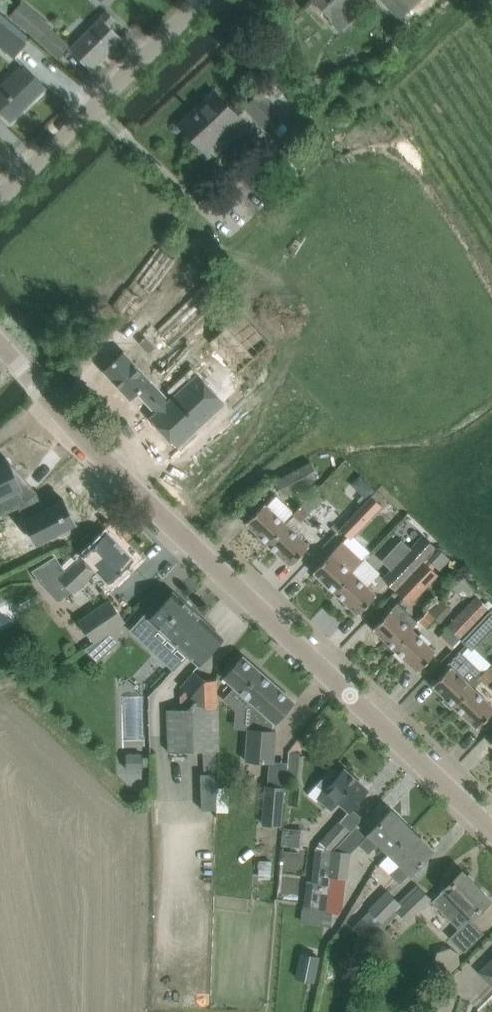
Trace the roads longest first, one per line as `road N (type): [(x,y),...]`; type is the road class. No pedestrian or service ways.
road 1 (tertiary): [(491,836),(0,349)]
road 2 (residential): [(0,200),(205,0)]

